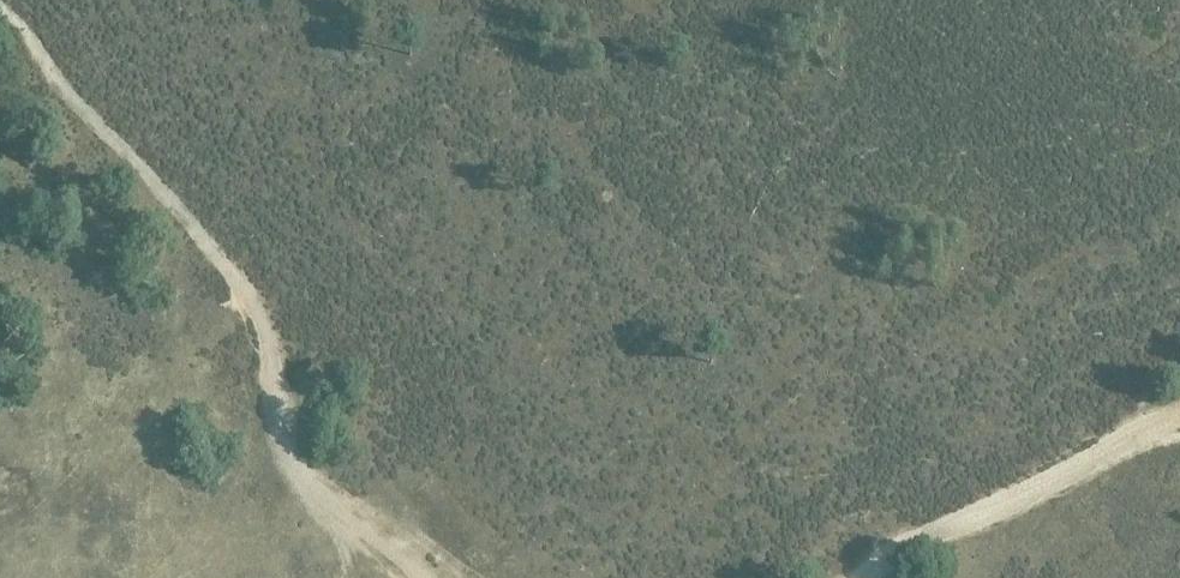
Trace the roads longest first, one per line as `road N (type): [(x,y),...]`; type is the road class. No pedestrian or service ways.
road 1 (track): [(1179,401),(1051,480),(918,539),(865,577)]

